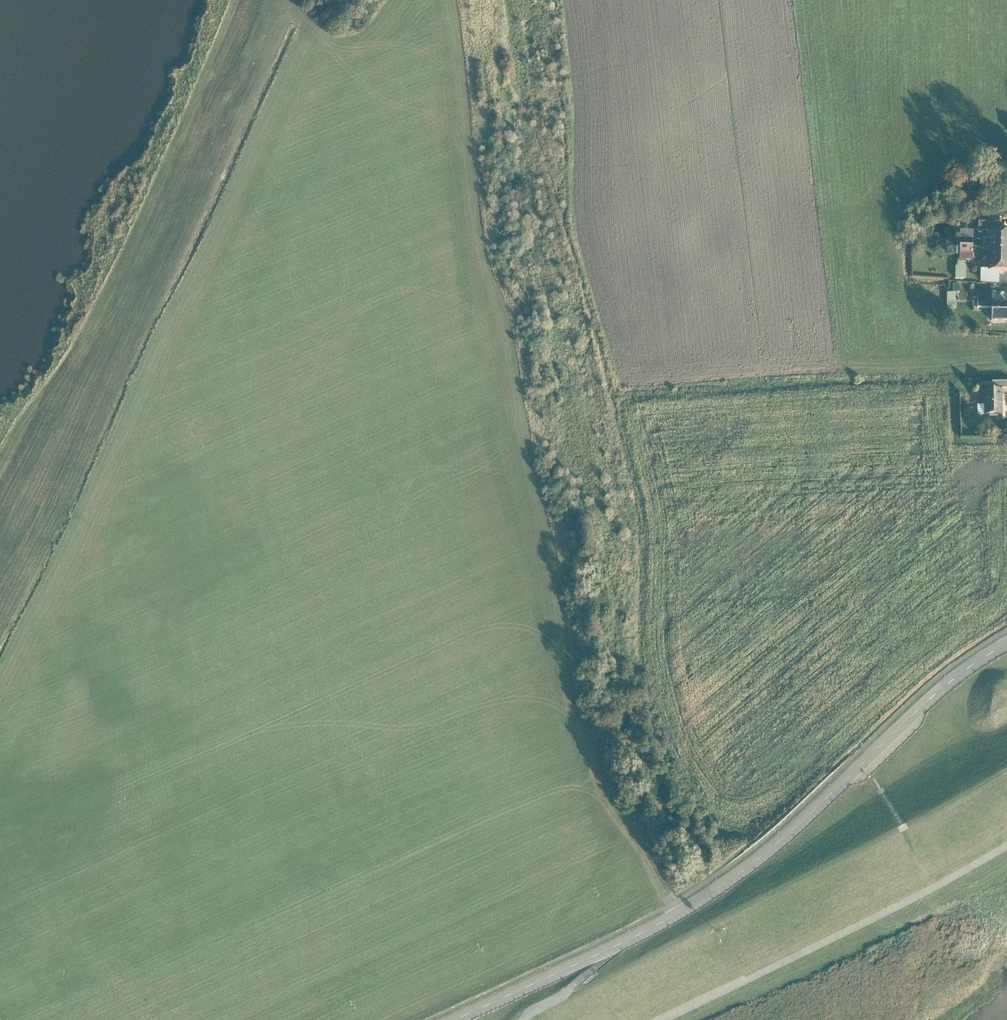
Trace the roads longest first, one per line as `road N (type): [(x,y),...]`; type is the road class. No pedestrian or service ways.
road 1 (residential): [(465,1019),(711,896),(949,682),(1006,645)]
road 2 (track): [(1006,846),(666,1019)]

